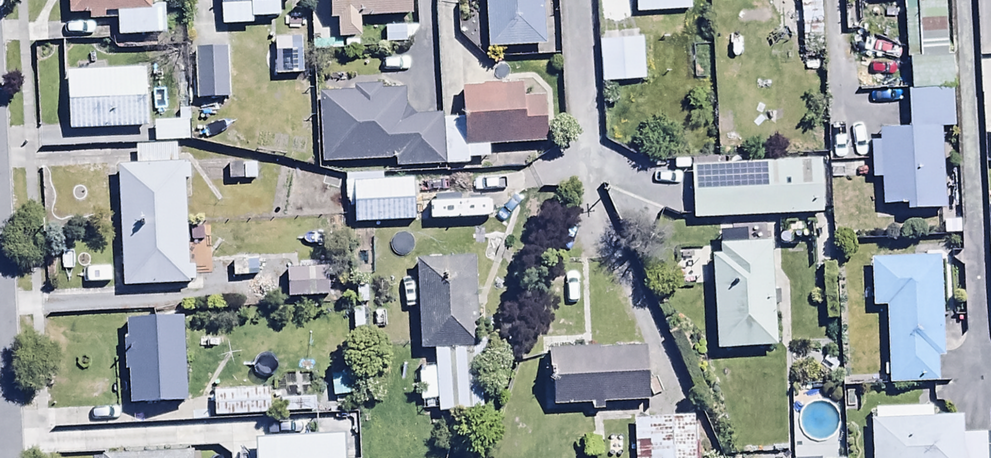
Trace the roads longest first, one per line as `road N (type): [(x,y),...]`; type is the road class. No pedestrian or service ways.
road 1 (residential): [(576,0),(584,144)]

